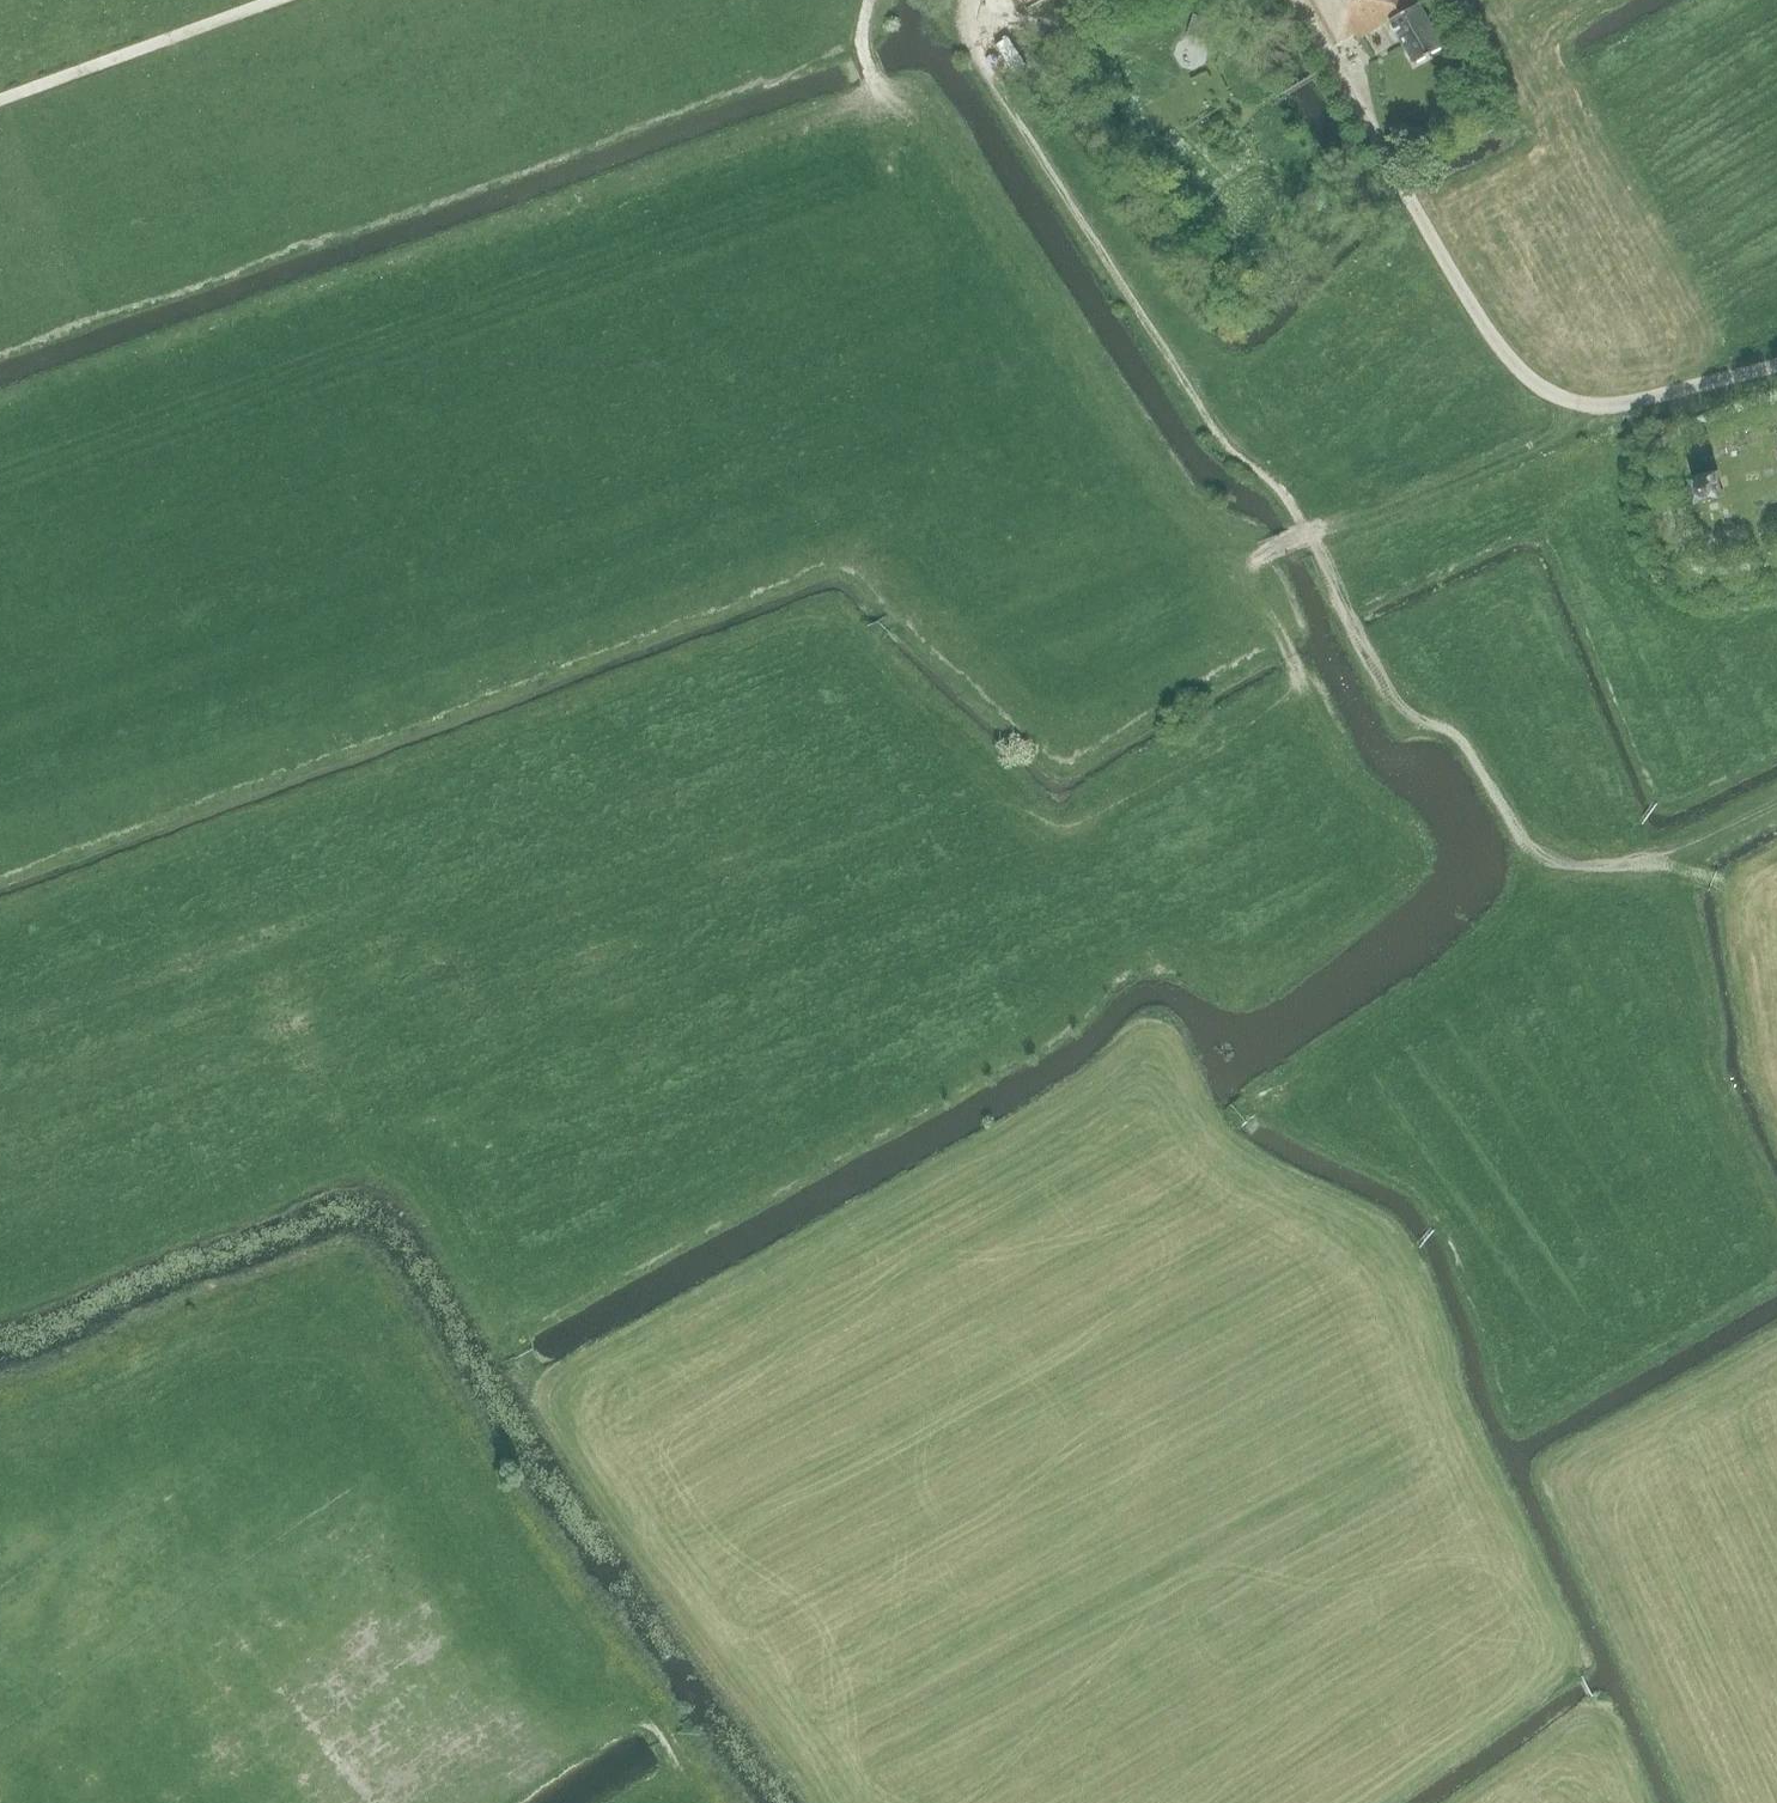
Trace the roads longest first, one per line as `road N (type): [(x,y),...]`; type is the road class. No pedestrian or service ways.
road 1 (track): [(969,0),(970,33),(1219,425),(1286,489),(1378,665),(1444,724),(1537,843),(1591,859),(1657,858),(1776,801)]
road 2 (track): [(284,0),(0,102)]

